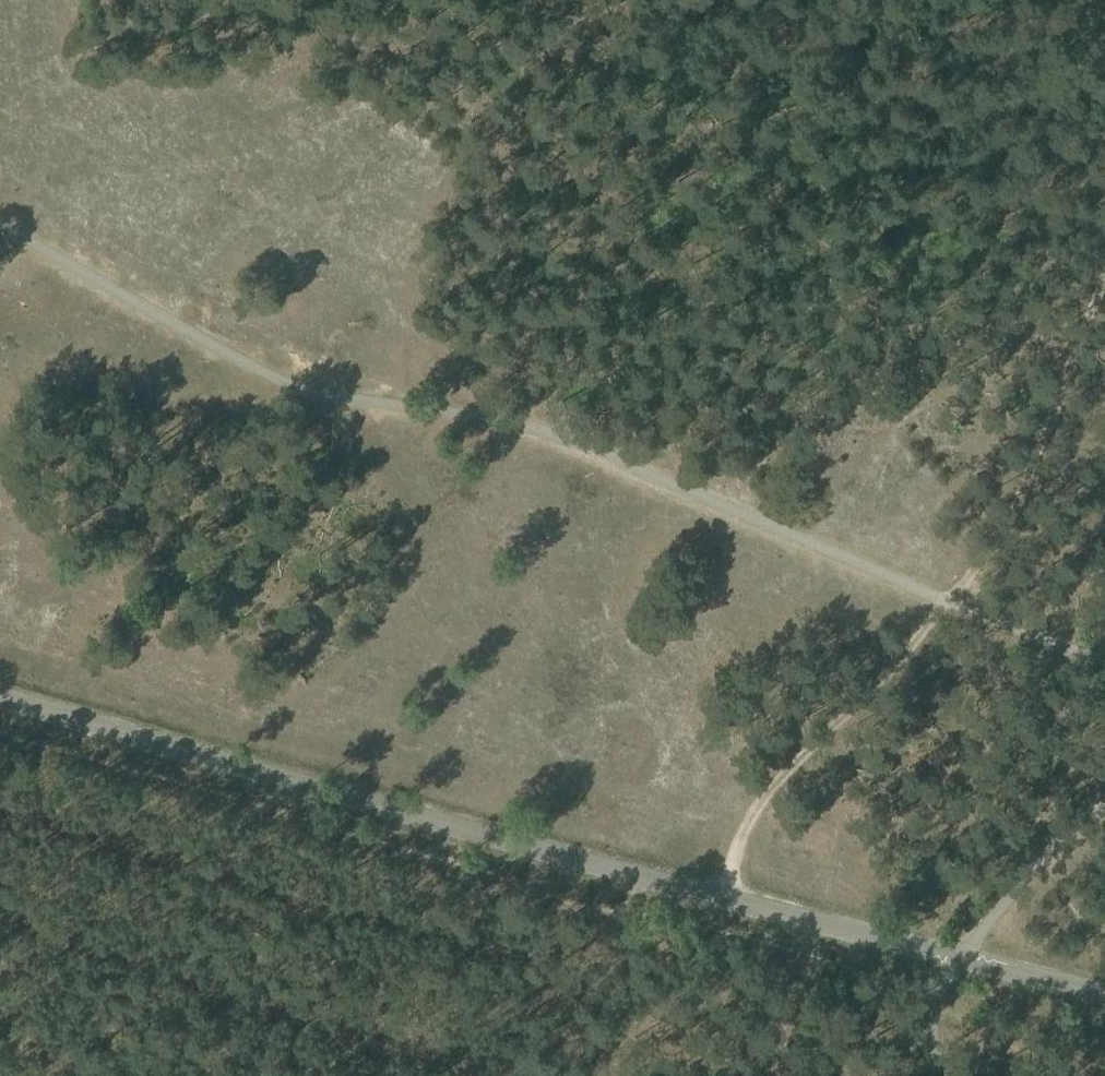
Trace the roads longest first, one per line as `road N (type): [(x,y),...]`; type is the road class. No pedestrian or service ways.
road 1 (unclassified): [(1104,987),(957,957),(0,695)]
road 2 (track): [(720,893),(753,812),(809,742),(949,603),(1030,471),(1104,250)]

